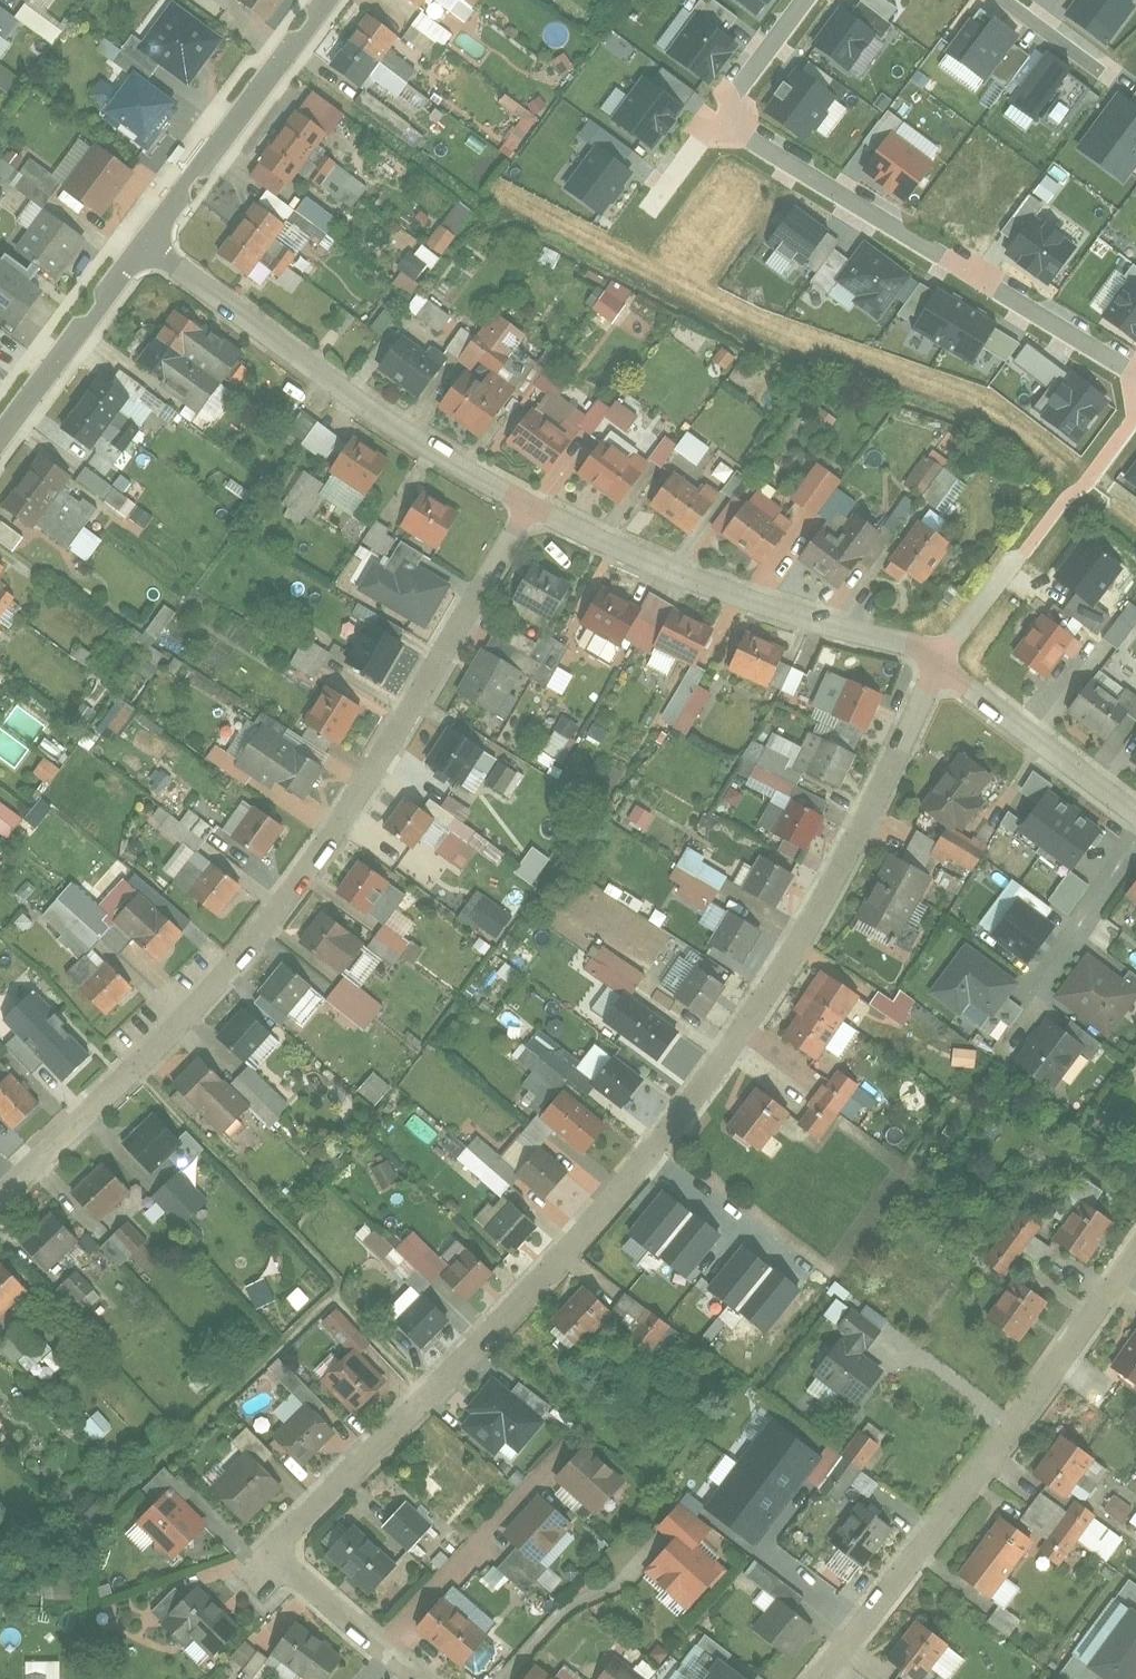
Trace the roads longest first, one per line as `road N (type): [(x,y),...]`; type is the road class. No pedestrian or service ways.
road 1 (residential): [(941,659),(873,789),(712,1045),(557,1237),(271,1543),(427,1678)]
road 2 (residential): [(517,491),(269,893),(0,1175)]
road 3 (residential): [(1135,1227),(804,1678)]
road 4 (residential): [(717,122),(1135,380)]
road 5 (residential): [(517,491),(726,584),(941,659)]
road 6 (residential): [(145,237),(517,491)]
road 7 (residential): [(321,0),(145,237)]
road 8 (residential): [(941,659),(1135,808)]
road 9 (residential): [(145,237),(0,418)]
road 10 (residential): [(805,0),(717,122)]
road 11 (residential): [(1030,546),(941,659)]

